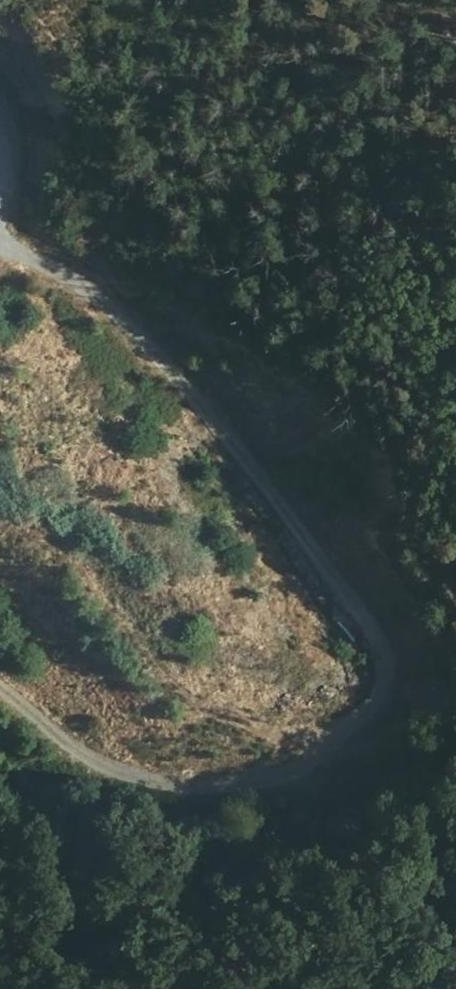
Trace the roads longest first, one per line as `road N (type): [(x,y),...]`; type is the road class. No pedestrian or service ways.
road 1 (track): [(63,266),(229,429),(369,619),(394,685),(320,752),(241,781),(135,775),(66,745),(0,685)]

